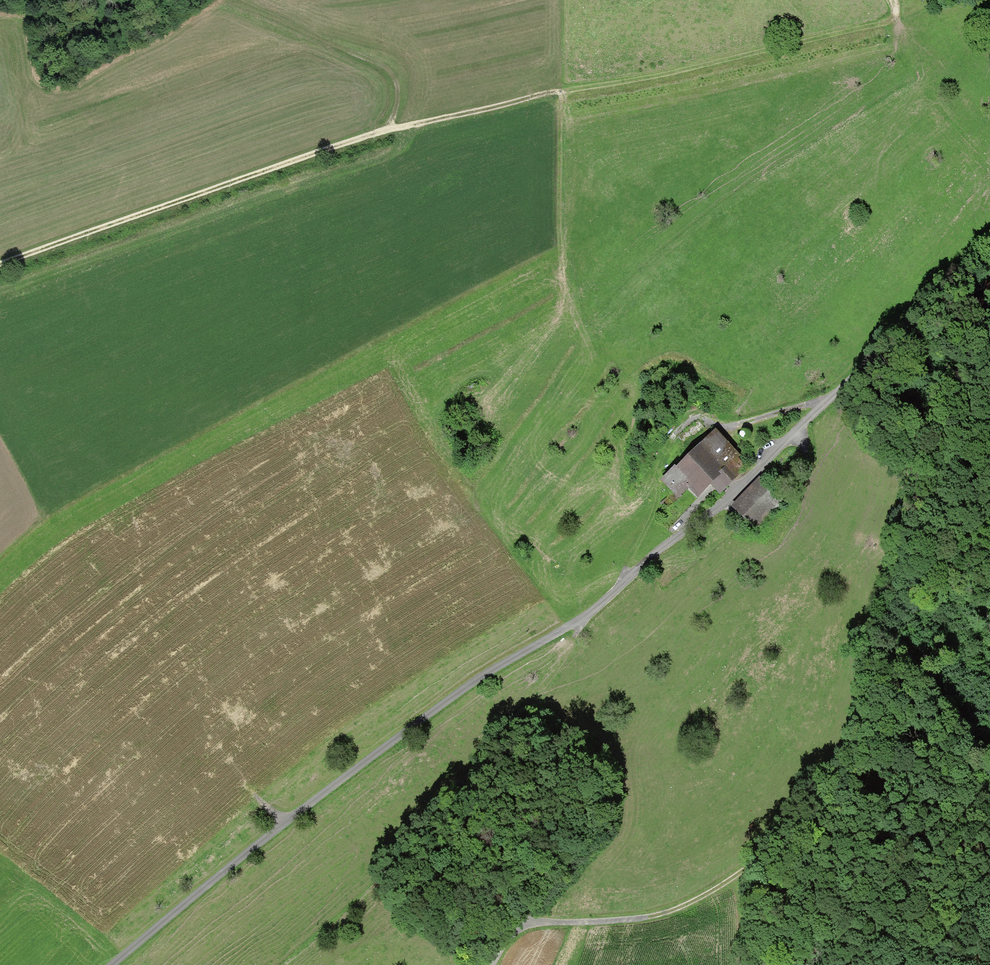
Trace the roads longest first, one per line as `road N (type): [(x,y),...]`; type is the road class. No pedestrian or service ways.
road 1 (unclassified): [(108,964),(281,822),(488,674),(582,618),(807,424),(989,238)]
road 2 (track): [(989,312),(912,465),(849,755),(800,817),(720,889),(655,918),(520,929),(496,964)]
road 3 (track): [(389,129),(885,25),(894,19),(894,0)]
road 4 (track): [(0,264),(389,129)]
road 5 (track): [(389,129),(397,82),(382,66),(233,0)]
road 6 (track): [(766,964),(849,755)]

